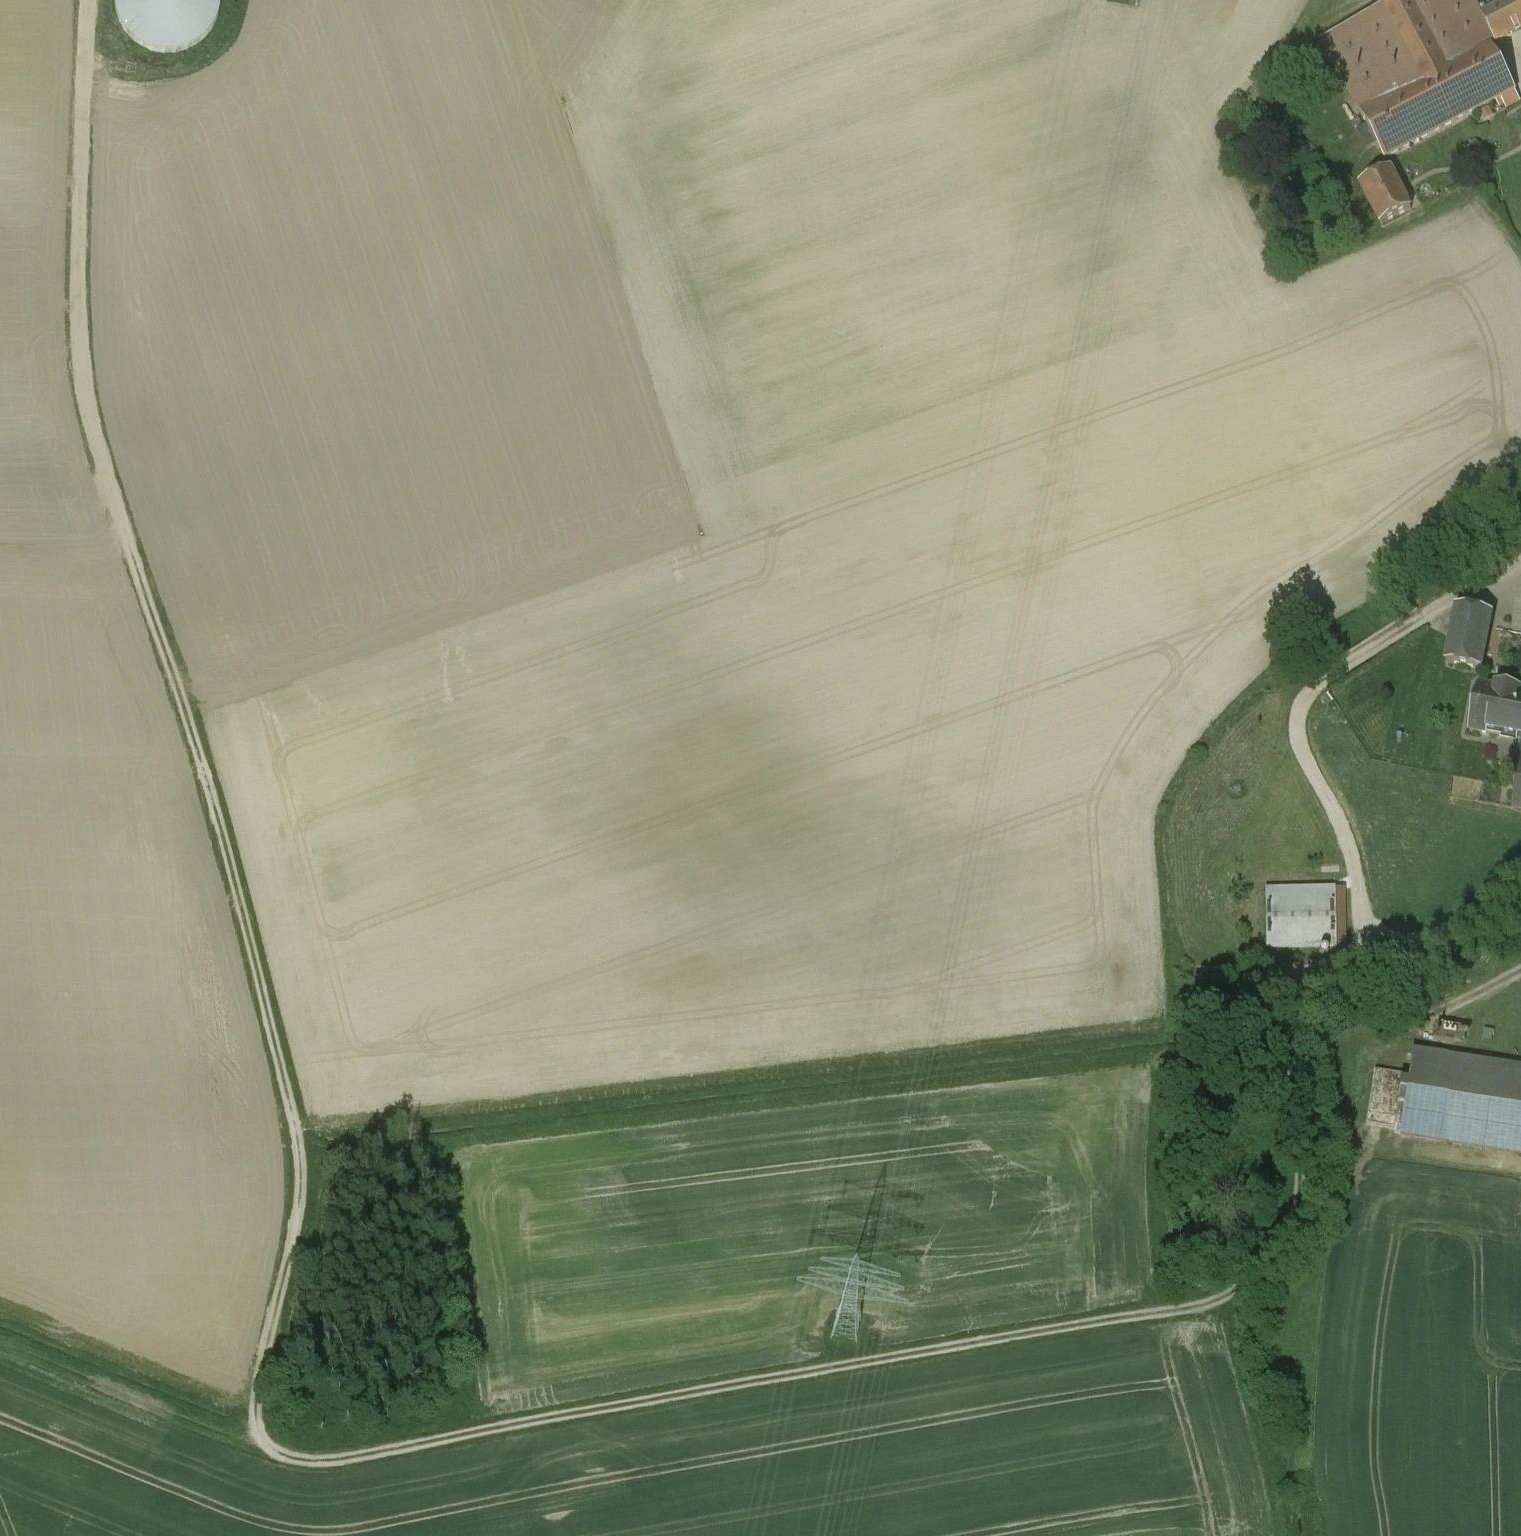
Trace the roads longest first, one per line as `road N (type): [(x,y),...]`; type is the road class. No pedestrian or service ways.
road 1 (track): [(1274,1256),(1232,1292),(1200,1307),(352,1458),(285,1455),(262,1440),(257,1403),(305,1182),(305,1142),(197,744),(83,394),(82,0)]
road 2 (track): [(1371,961),(1347,836),(1296,738),(1299,708),(1310,690),(1452,595),(1520,562)]
road 3 (track): [(1274,1256),(1306,1188),(1290,1009),(1312,973),(1371,961)]

